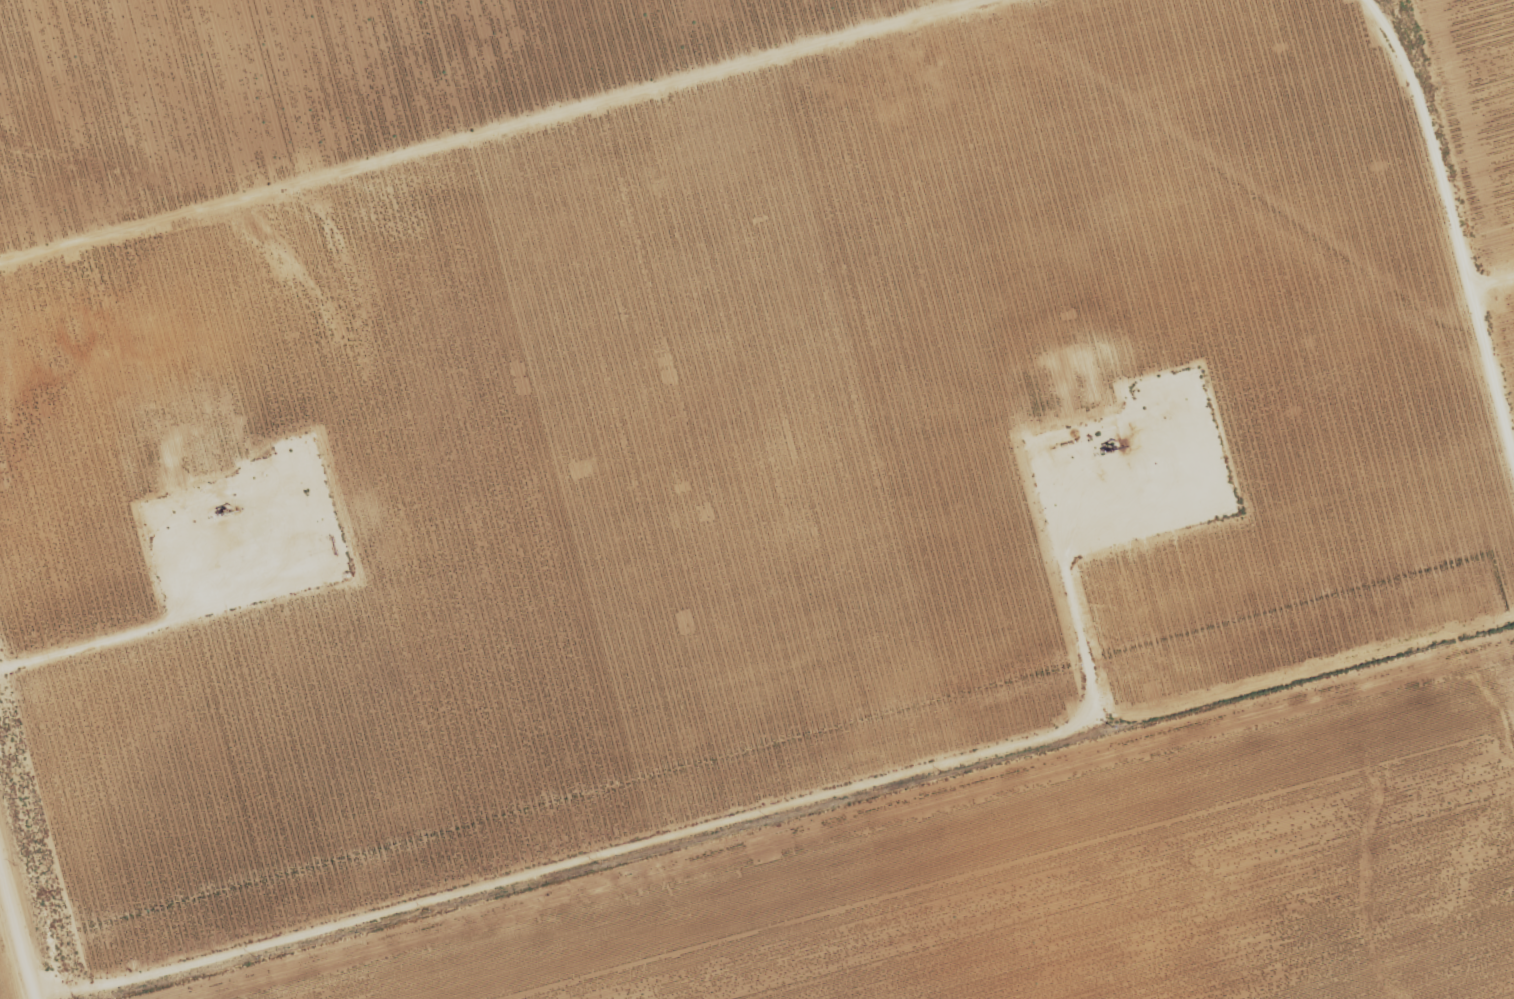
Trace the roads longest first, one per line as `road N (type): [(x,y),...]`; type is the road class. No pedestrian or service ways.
road 1 (track): [(1365,0),(1419,104),(1513,466)]

